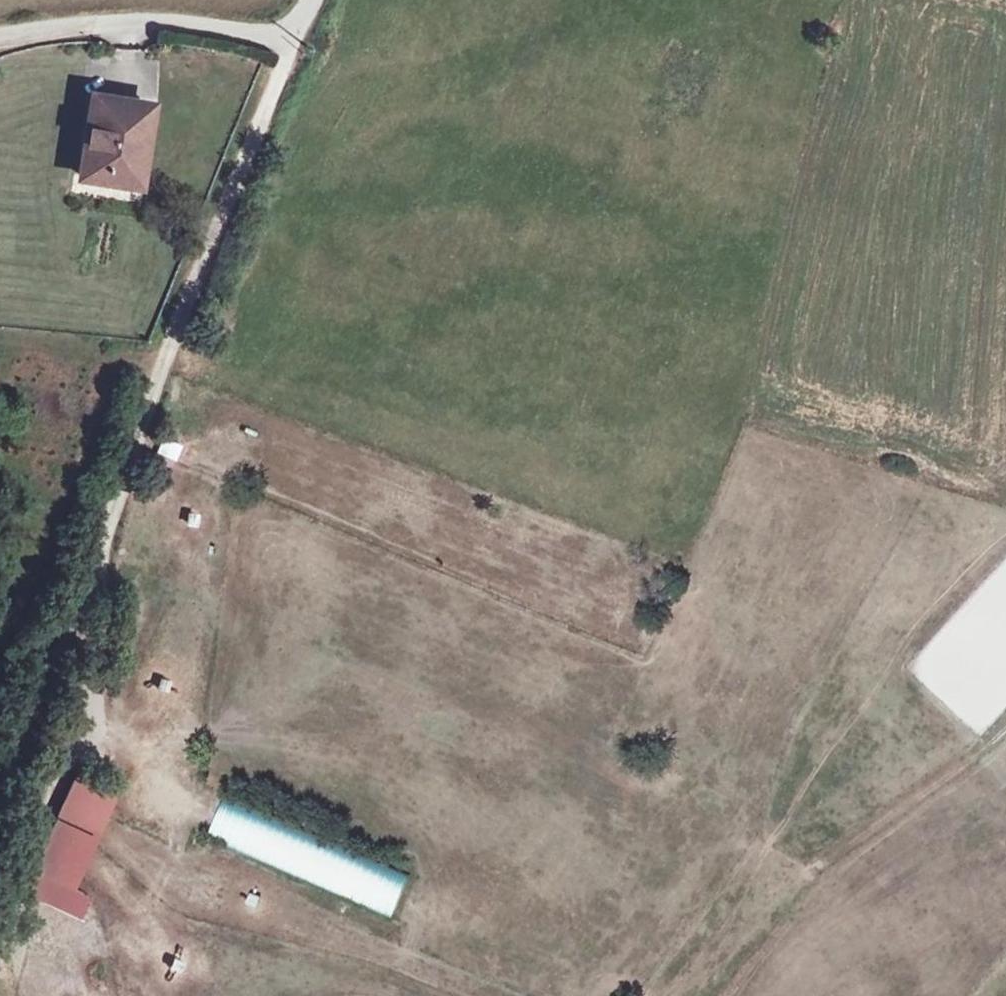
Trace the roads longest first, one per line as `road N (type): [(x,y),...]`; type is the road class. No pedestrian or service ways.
road 1 (track): [(295,33),(0,777)]
road 2 (track): [(295,33),(140,19),(0,34)]

